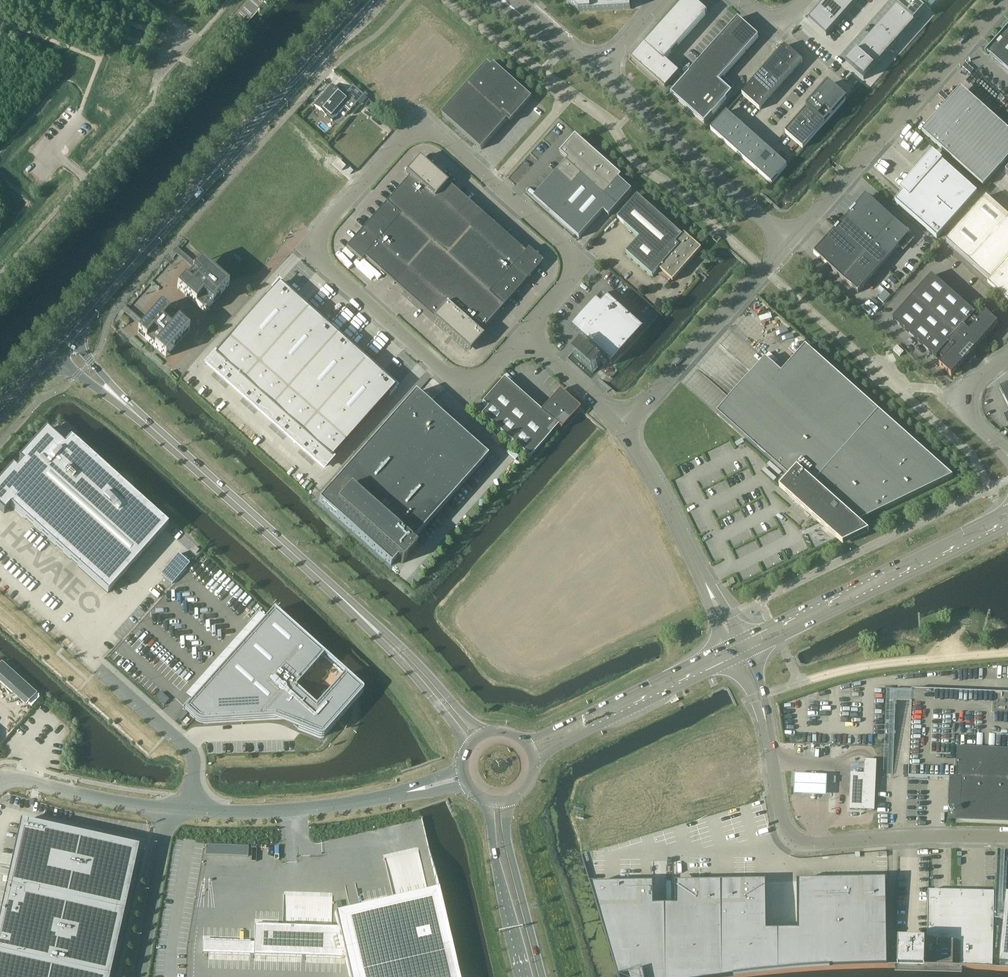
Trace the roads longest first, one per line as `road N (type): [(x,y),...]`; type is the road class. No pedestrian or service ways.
road 1 (unclassified): [(522,337),(468,392),(306,252),(420,122),(583,268)]
road 2 (tertiary): [(58,346),(374,0)]
road 3 (tertiary): [(367,620),(58,346)]
road 4 (unclassified): [(0,287),(258,0)]
road 5 (unclassified): [(1007,839),(807,848),(789,841),(761,714)]
road 6 (unclassified): [(790,239),(1003,0)]
road 7 (secondary): [(1007,507),(741,638)]
road 8 (secondary): [(749,653),(1007,527)]
road 9 (unclassified): [(790,239),(595,71)]
road 10 (unclassified): [(624,423),(790,239)]
road 11 (unclassified): [(414,790),(295,808),(189,808)]
road 12 (secondary): [(534,759),(735,659)]
road 13 (secondary): [(727,644),(526,744)]
road 14 (unclassified): [(189,808),(197,773),(187,748),(95,665)]
road 15 (secondary): [(487,801),(525,976)]
road 16 (secondary): [(543,976),(508,837),(509,802)]
road 17 (unclassified): [(706,578),(624,423)]
road 18 (unclassified): [(140,976),(170,806)]
road 19 (tertiary): [(485,734),(367,620)]
road 20 (tertiary): [(367,620),(468,748)]
road 21 (unclassified): [(170,806),(14,776)]
road 22 (unclassified): [(624,423),(522,337)]

